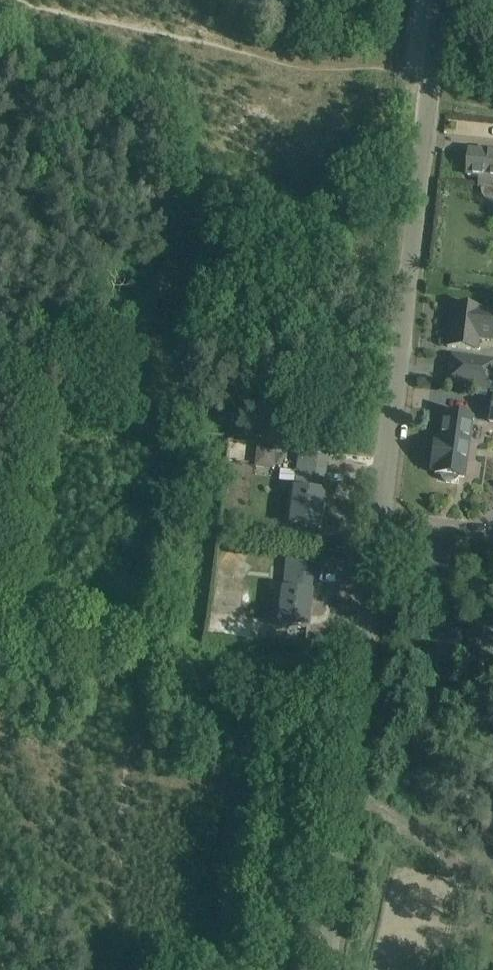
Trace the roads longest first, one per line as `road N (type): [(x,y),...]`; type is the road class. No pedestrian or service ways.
road 1 (unclassified): [(327,969),(442,0)]

